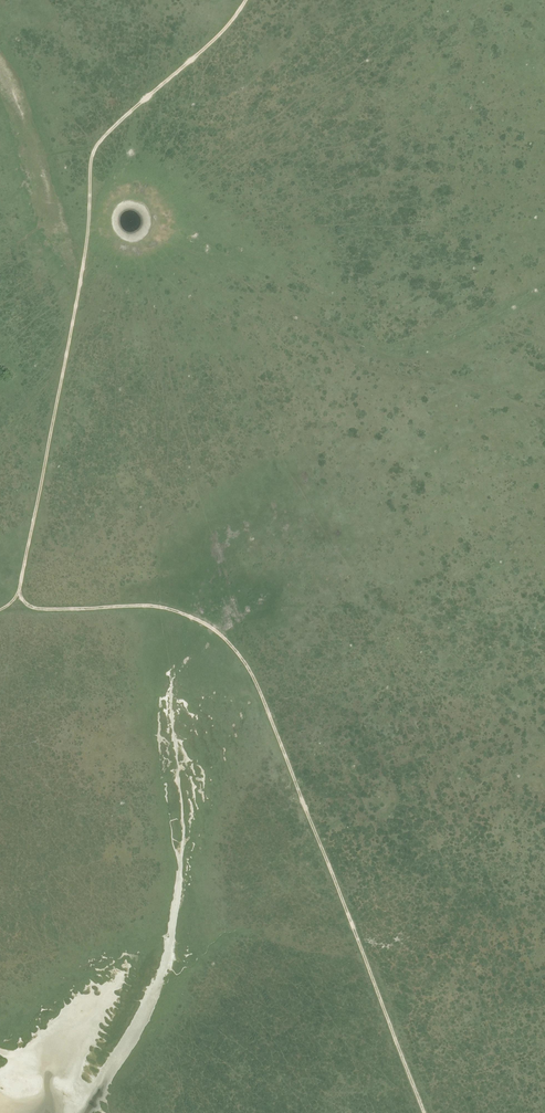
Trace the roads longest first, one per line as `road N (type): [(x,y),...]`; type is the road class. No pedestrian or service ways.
road 1 (track): [(8,605),(168,608),(207,625),(242,658),(424,1112)]
road 2 (track): [(20,589),(90,229),(95,148),(243,0)]

